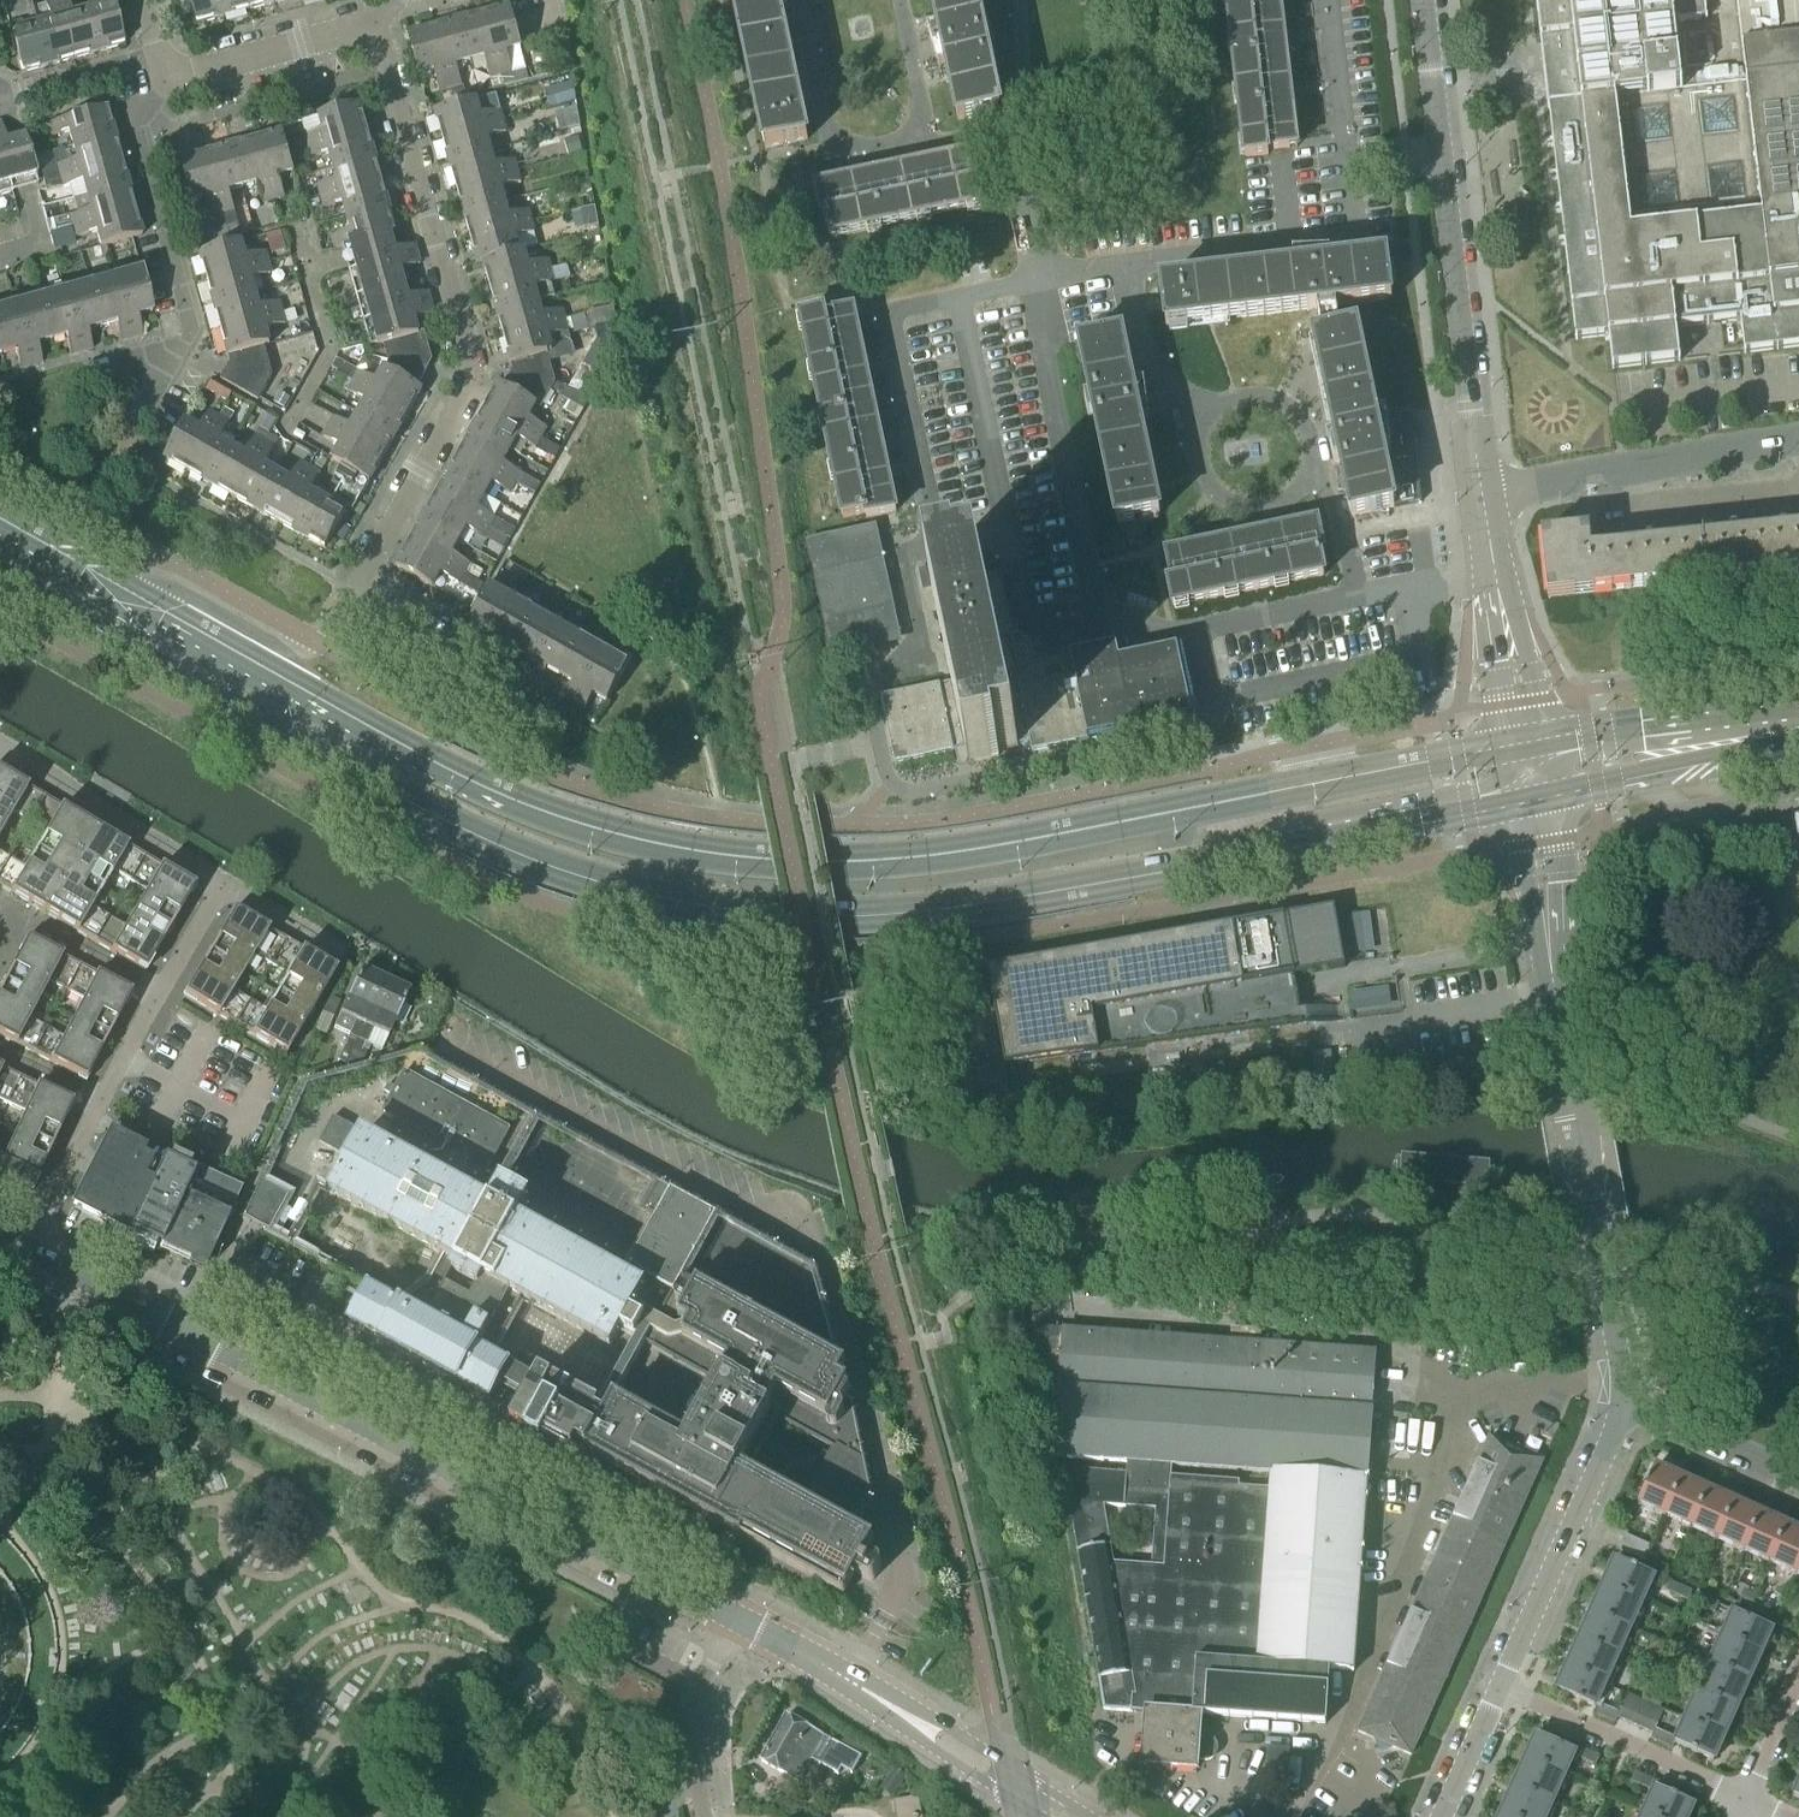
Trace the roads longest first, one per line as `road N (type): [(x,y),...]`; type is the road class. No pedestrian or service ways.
road 1 (secondary): [(0,574),(484,838),(591,882),(718,909),(838,918),(945,906),(1531,795)]
road 2 (secondary): [(1524,748),(978,852),(771,860),(607,832),(488,791),(128,605)]
road 3 (residential): [(1497,586),(1402,588),(1195,630),(1100,623),(1010,138)]
road 4 (residential): [(373,20),(475,375),(370,570),(319,644),(278,648),(172,591),(128,605)]
road 5 (residential): [(736,1618),(24,1250)]
road 6 (residential): [(1480,494),(1420,0)]
road 7 (residential): [(1624,1401),(1555,957)]
road 8 (residential): [(24,1250),(224,884)]
road 9 (residential): [(1065,1816),(736,1618)]
road 10 (residential): [(147,380),(190,341),(192,327),(142,135),(169,66)]
road 11 (residential): [(1480,494),(1798,437)]
road 12 (residential): [(1499,1686),(1624,1401)]
road 13 (residential): [(1746,1798),(1499,1686)]
road 14 (residential): [(224,884),(0,743)]
road 15 (residential): [(798,0),(826,132),(849,148),(929,143)]
road 16 (residential): [(169,66),(199,70),(373,20)]
road 17 (residential): [(1798,1475),(1624,1401)]
road 18 (secondary): [(1700,740),(1673,727),(1524,748)]
road 19 (residential): [(0,91),(24,96),(145,58),(169,66)]
road 20 (residential): [(1497,586),(1486,602),(1500,708),(1524,748)]
road 21 (residential): [(1524,748),(1536,701),(1511,606),(1497,586)]
road 22 (residential): [(1641,778),(1683,811),(1798,791)]
road 23 (residential): [(1555,957),(1559,841),(1531,795)]
road 24 (residential): [(1531,795),(1522,847),(1532,912),(1555,957)]
road 25 (secondary): [(128,605),(0,533)]
road 26 (residential): [(929,143),(899,0)]
road 27 (residential): [(1439,1816),(1499,1686)]
road 28 (residential): [(1010,138),(1025,118),(1020,0)]
road 29 (residential): [(343,954),(224,884)]
road 30 (residential): [(1746,1798),(1798,1679)]
road 31 (residential): [(697,1688),(693,1739),(703,1816)]

